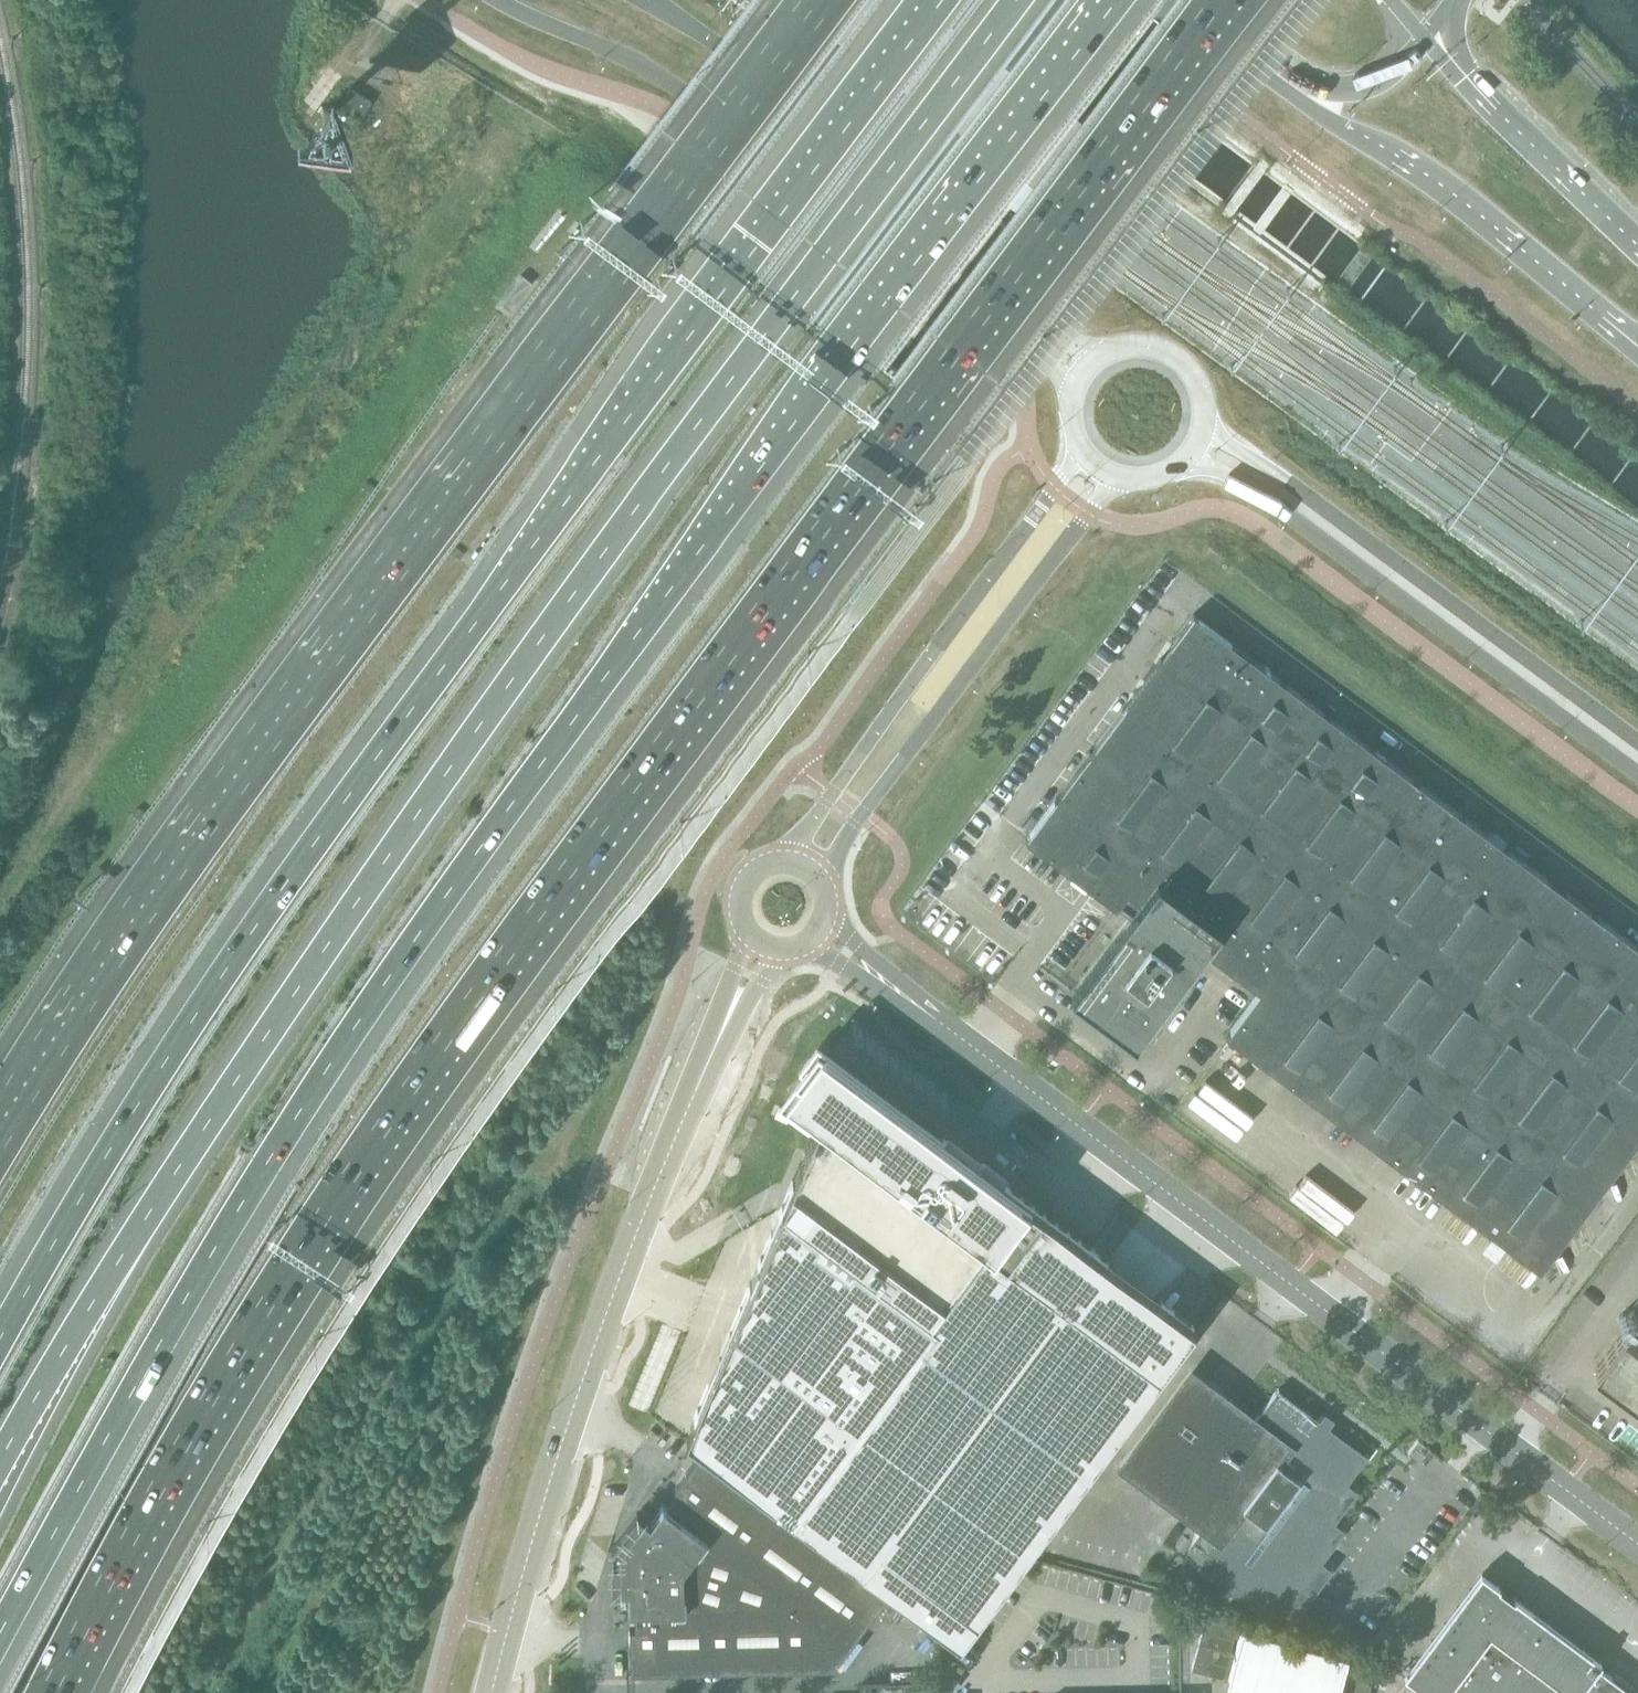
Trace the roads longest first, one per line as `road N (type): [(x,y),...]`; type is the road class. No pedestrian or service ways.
road 1 (motorway): [(47,1692),(196,1415),(355,1161),(1220,0)]
road 2 (motorway): [(0,1600),(261,1157),(419,930),(1118,0)]
road 3 (motorway): [(0,1459),(237,1080),(630,514),(1012,0)]
road 4 (motorway): [(937,0),(150,1067),(0,1321)]
road 5 (motorway): [(827,0),(99,980),(0,1143)]
road 6 (unclassified): [(1637,1544),(942,1023)]
road 7 (tertiary): [(505,0),(686,93),(1018,336),(1072,398)]
road 8 (tertiary): [(492,1692),(571,1412),(694,1092)]
road 9 (tertiary): [(1104,354),(1059,334),(994,288),(806,109),(651,0)]
road 10 (tertiary): [(1191,459),(1272,502),(1637,772)]
road 11 (tertiary): [(1637,740),(1207,428)]
road 12 (tertiary): [(825,887),(861,814),(1120,479)]
road 13 (tertiary): [(1082,452),(786,859)]
road 14 (secondary): [(1262,62),(1453,194),(1577,298)]
road 15 (secondary): [(1637,253),(1425,38)]
road 16 (motorway): [(1262,62),(1303,80),(1365,84),(1396,69),(1425,38)]
road 17 (tertiary): [(744,923),(694,1092)]
road 18 (tertiary): [(694,1092),(779,948)]
road 19 (tertiary): [(1207,428),(1206,393),(1173,353),(1139,344),(1104,354)]
road 20 (unclassified): [(808,941),(942,1023)]
road 21 (unclassified): [(942,1023),(826,918)]

